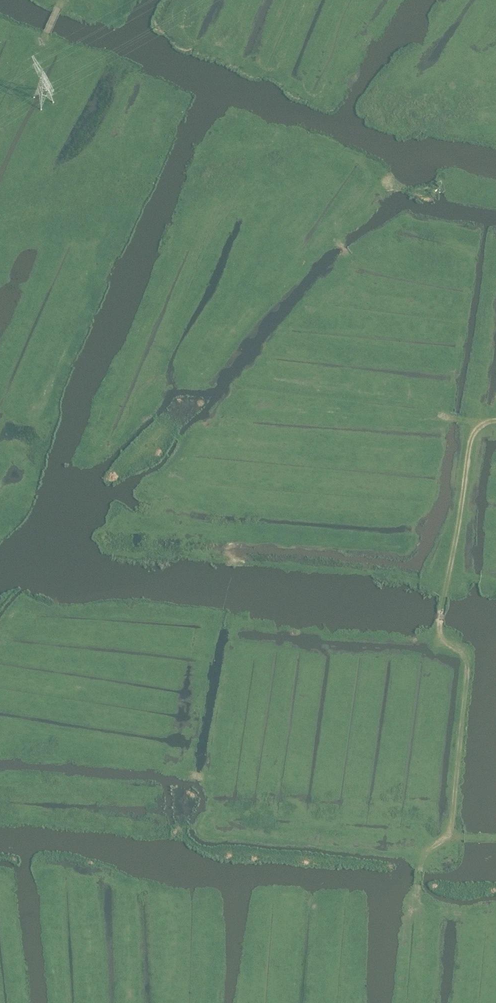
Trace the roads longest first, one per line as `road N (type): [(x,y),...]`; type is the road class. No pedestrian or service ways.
road 1 (track): [(61,0),(0,118)]

